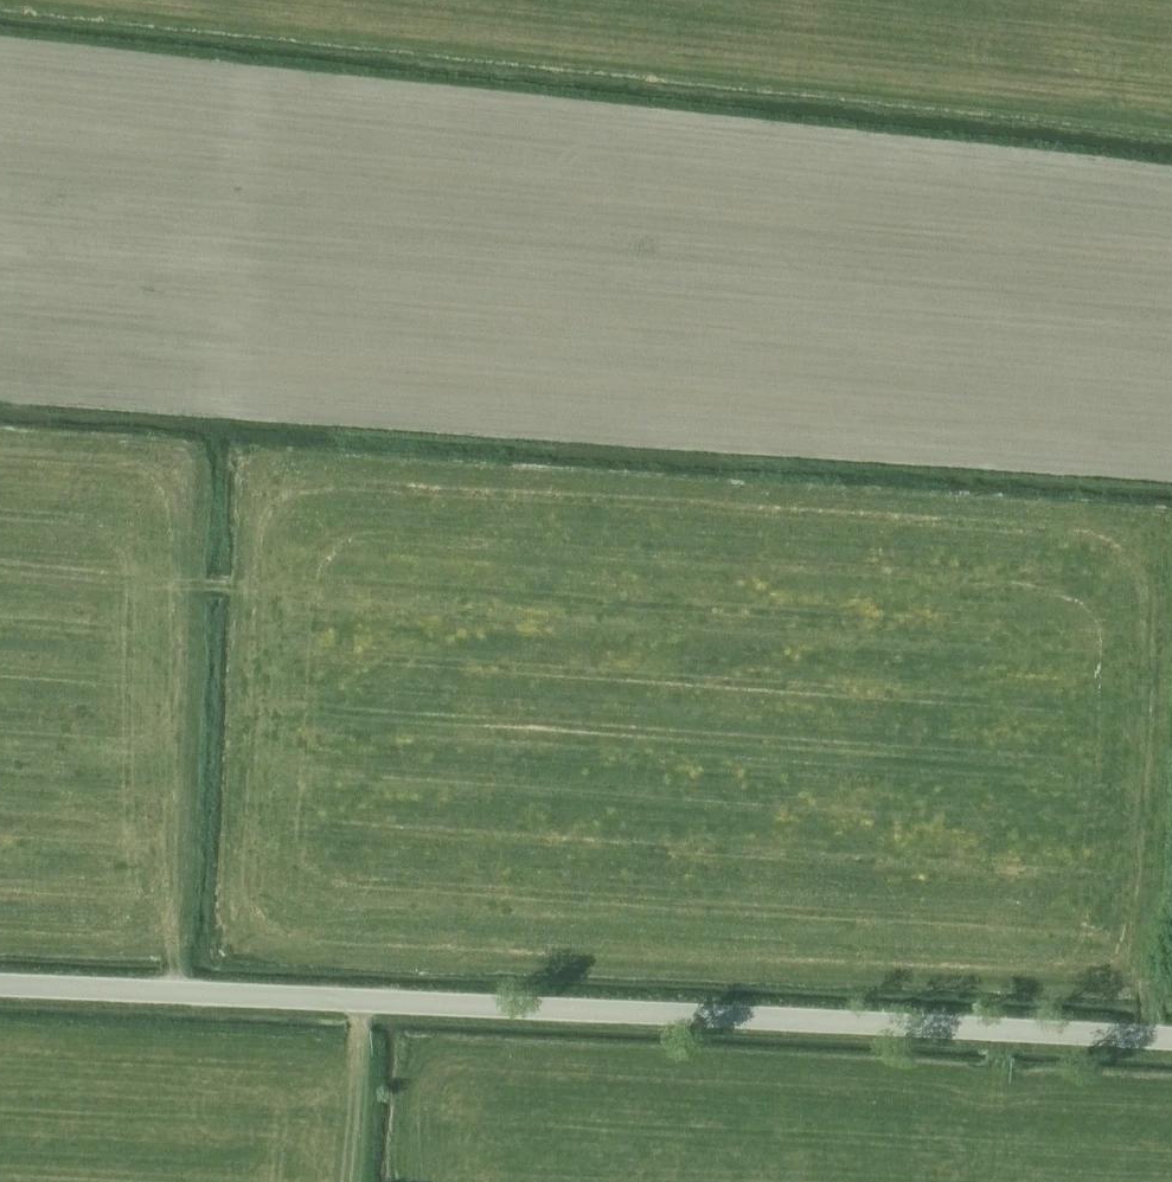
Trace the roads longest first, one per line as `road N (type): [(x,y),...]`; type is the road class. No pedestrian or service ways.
road 1 (tertiary): [(1171,1041),(0,991)]

